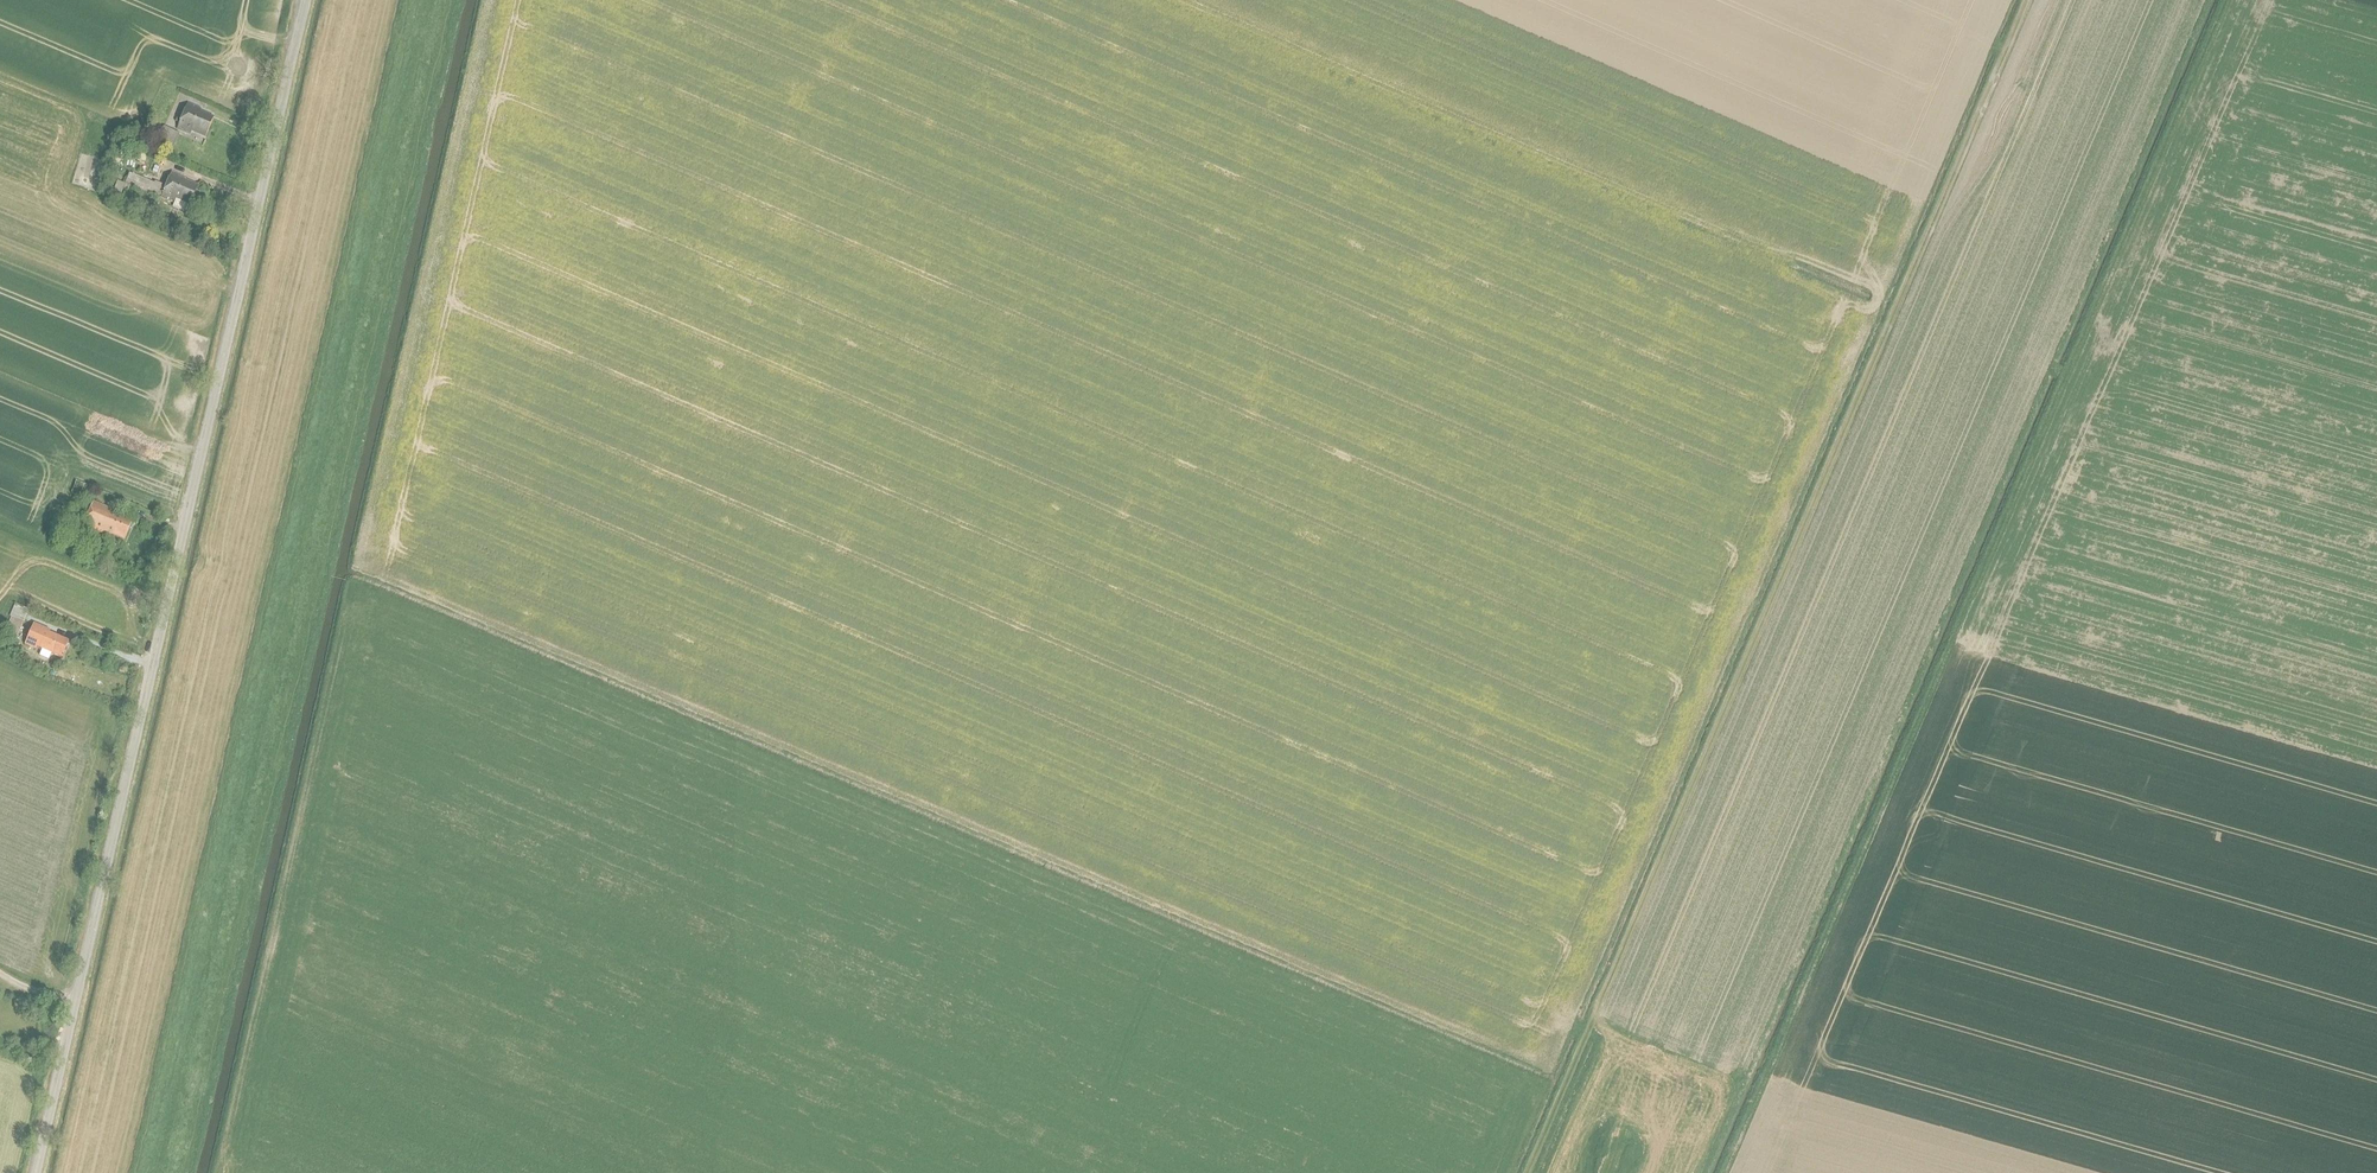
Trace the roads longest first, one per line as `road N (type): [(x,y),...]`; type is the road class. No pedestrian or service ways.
road 1 (track): [(2032,0),(1532,1172)]
road 2 (tertiary): [(306,0),(36,1172)]
road 3 (track): [(216,1172),(304,829)]

